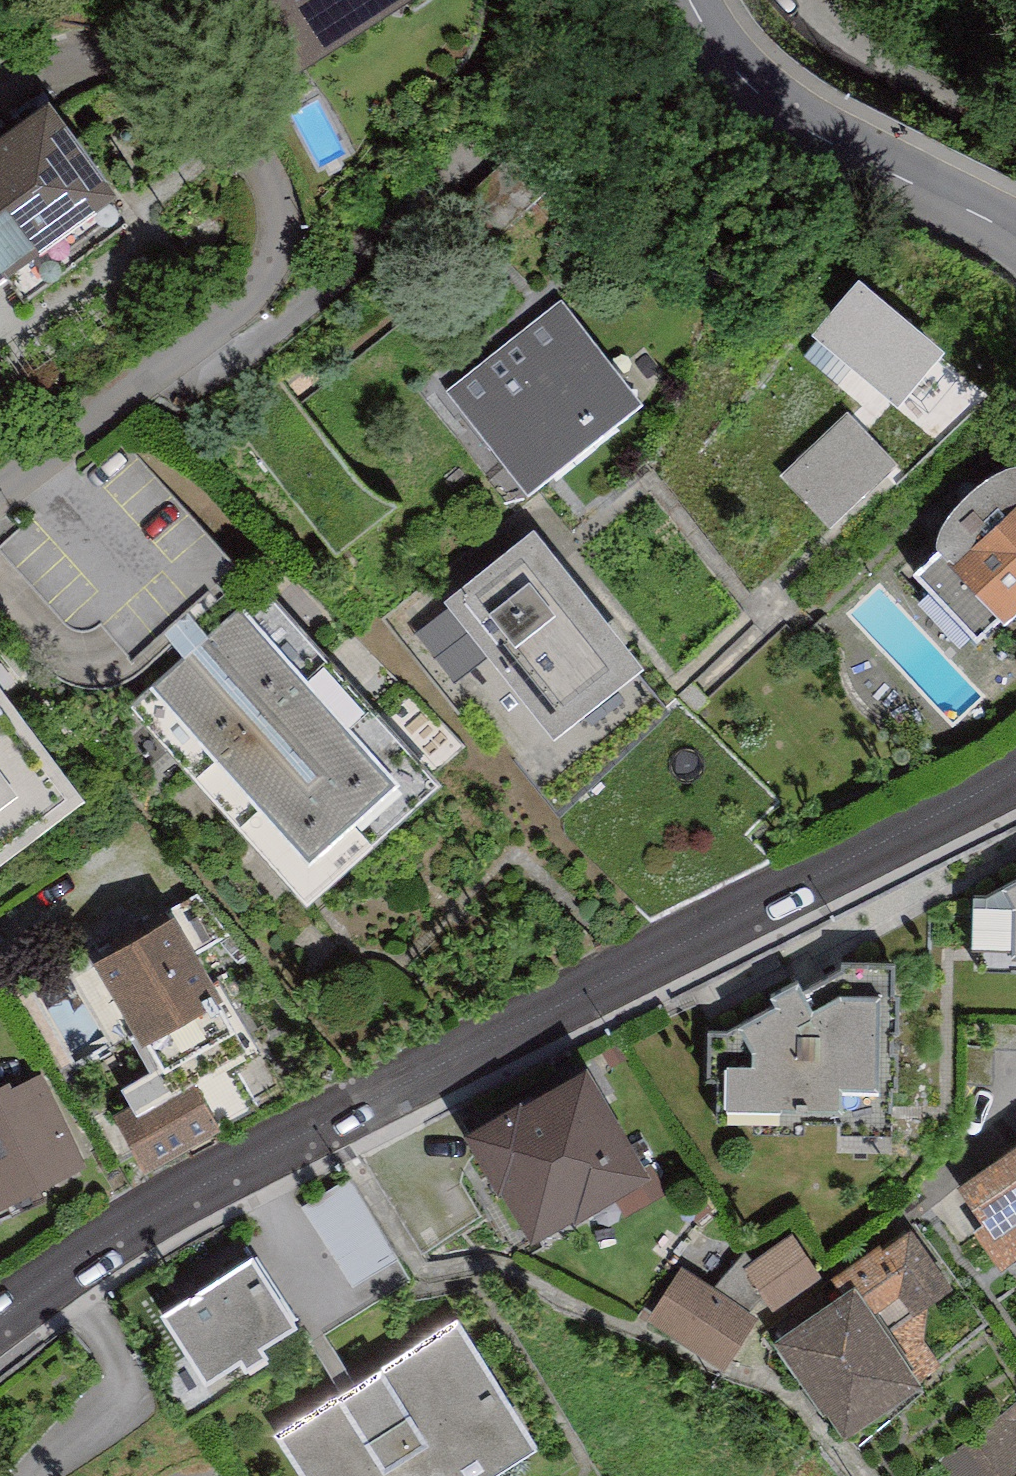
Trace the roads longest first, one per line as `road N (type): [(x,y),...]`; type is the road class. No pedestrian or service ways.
road 1 (secondary): [(0,1315),(114,1235),(1015,773)]
road 2 (residential): [(0,492),(253,300),(281,220),(214,102),(142,57),(66,52),(0,97)]
road 3 (secondary): [(1015,241),(752,94),(685,0)]

